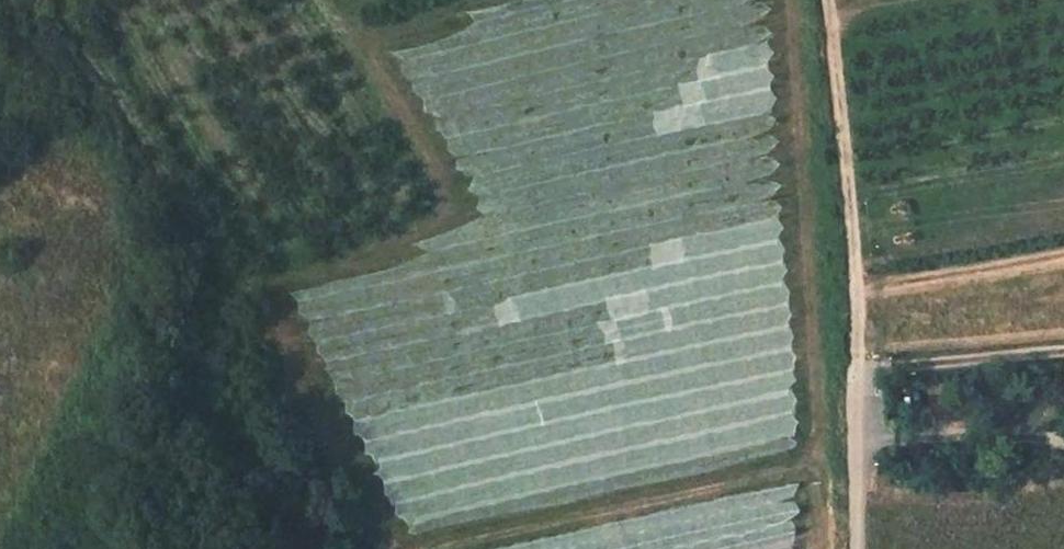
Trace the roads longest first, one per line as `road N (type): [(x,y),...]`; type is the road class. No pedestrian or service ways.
road 1 (residential): [(859,548),(855,361)]

